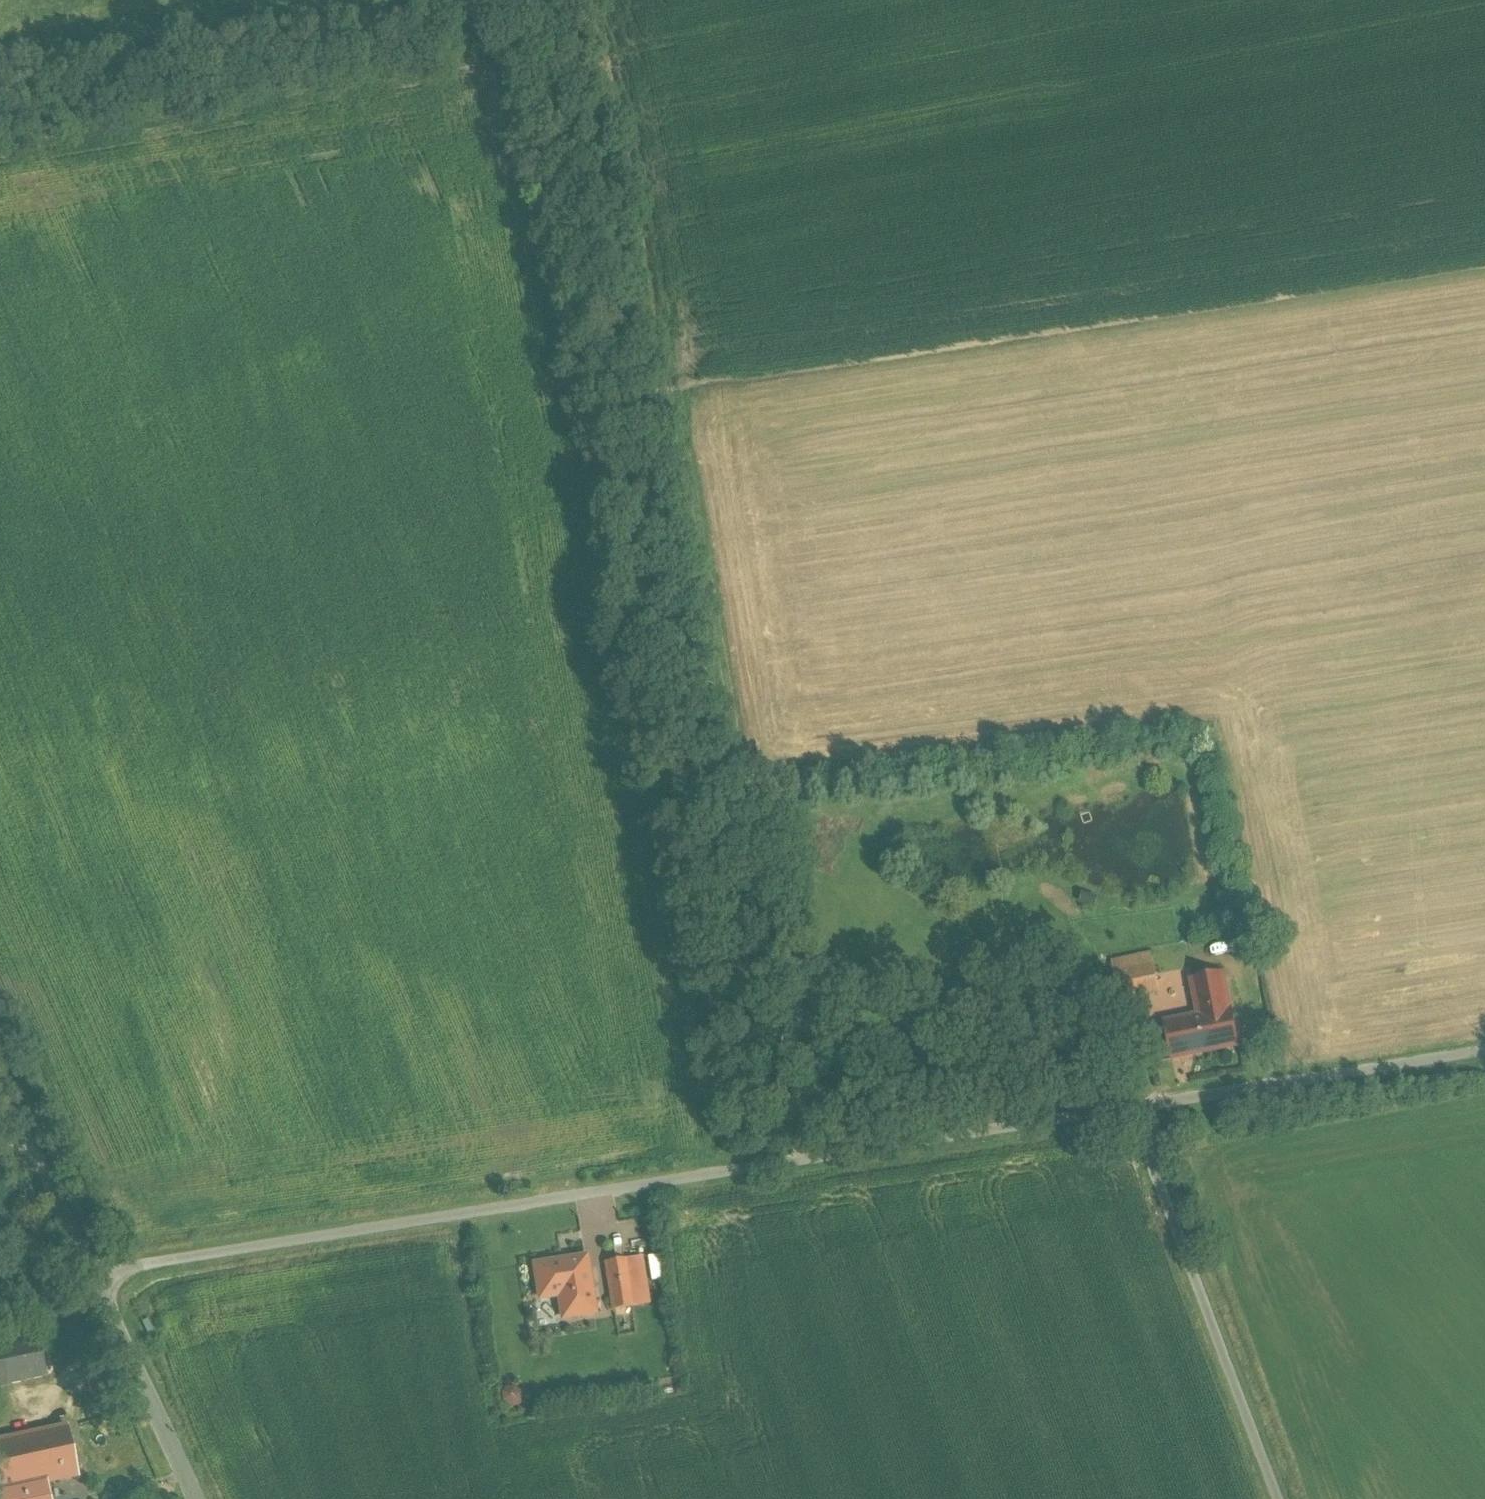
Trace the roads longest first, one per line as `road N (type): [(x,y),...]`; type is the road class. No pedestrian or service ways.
road 1 (unclassified): [(1484,1050),(94,1280)]
road 2 (track): [(1278,1498),(1129,1109)]
road 3 (unclassified): [(195,1498),(94,1280)]
road 4 (unclassified): [(94,1280),(0,1080)]

